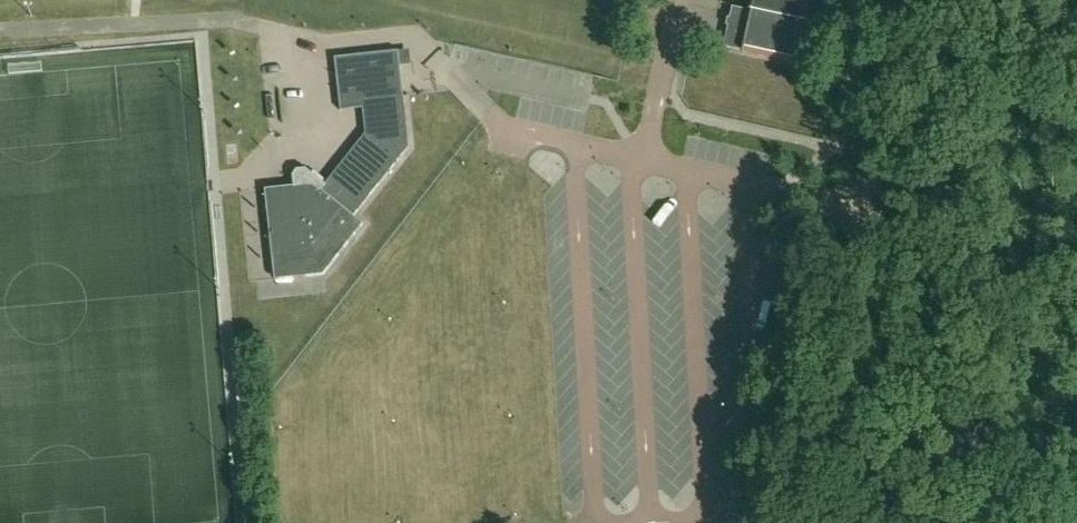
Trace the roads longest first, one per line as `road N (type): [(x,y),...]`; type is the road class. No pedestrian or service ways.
road 1 (tertiary): [(801,522),(922,0)]

